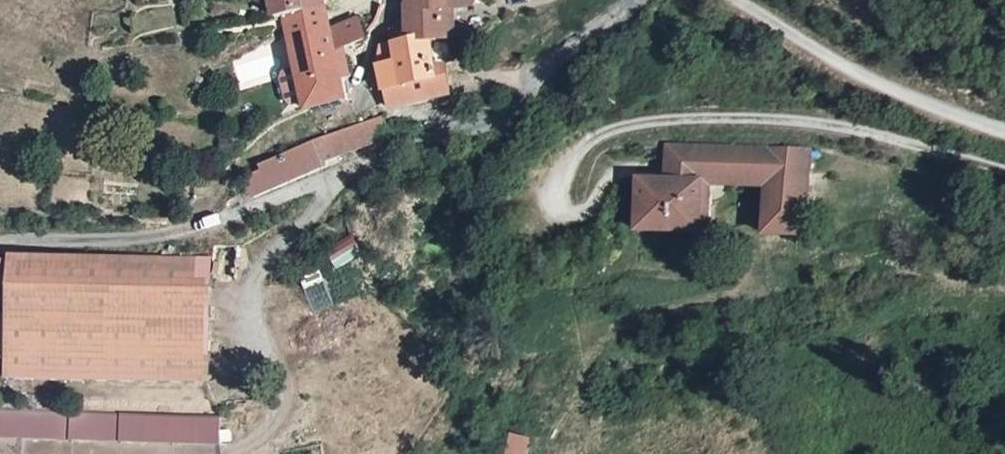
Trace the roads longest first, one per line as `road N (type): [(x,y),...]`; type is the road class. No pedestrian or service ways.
road 1 (unclassified): [(718,0),(903,103),(1004,130)]

